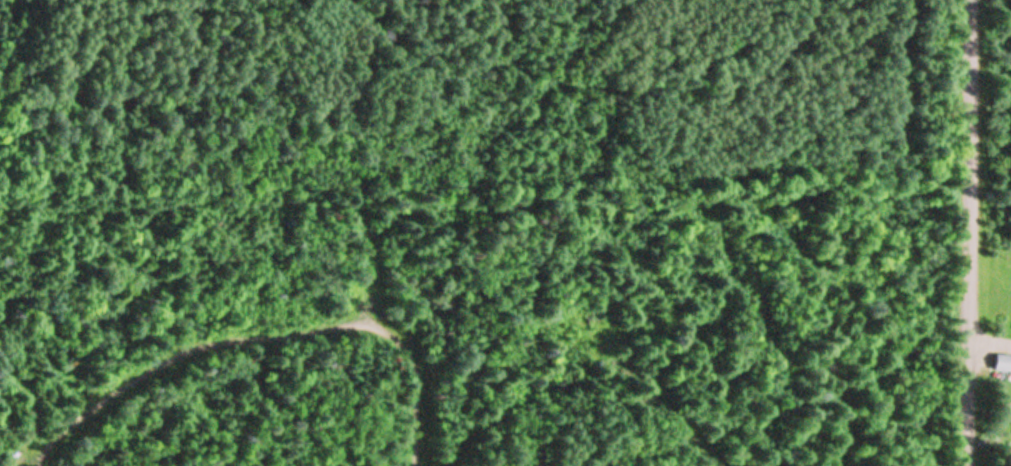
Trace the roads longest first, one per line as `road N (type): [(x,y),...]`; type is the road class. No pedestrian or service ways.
road 1 (residential): [(963,465),(968,0)]

